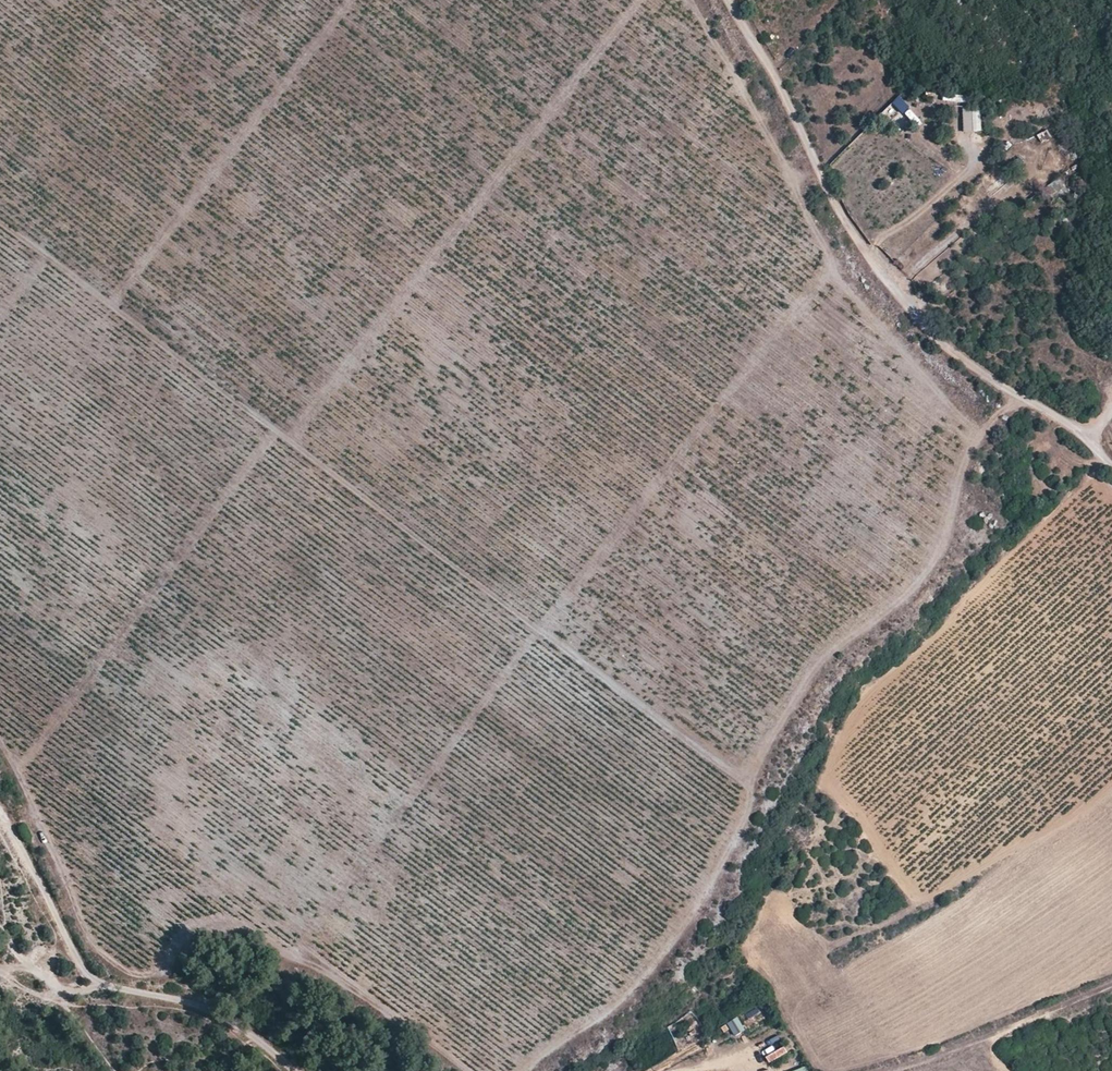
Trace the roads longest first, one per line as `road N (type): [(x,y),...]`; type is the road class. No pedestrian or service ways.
road 1 (track): [(1105,445),(989,380),(894,288),(838,210),(730,0)]
road 2 (track): [(0,814),(85,974),(202,1010),(292,1070)]
road 3 (track): [(1111,987),(883,1070)]

